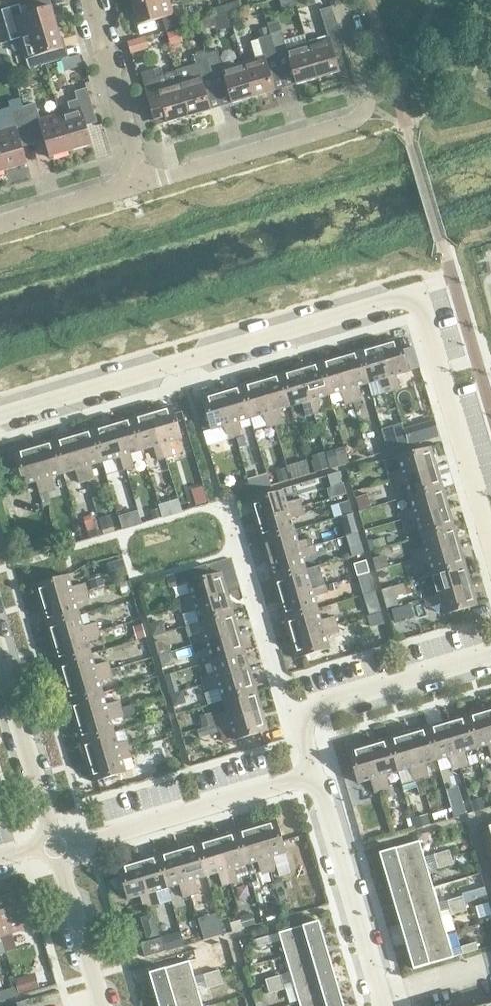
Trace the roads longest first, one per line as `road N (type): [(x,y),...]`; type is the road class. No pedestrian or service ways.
road 1 (residential): [(421,304),(0,421)]
road 2 (residential): [(146,178),(372,112),(339,0)]
road 3 (residential): [(56,844),(312,772)]
road 4 (residential): [(490,547),(421,304)]
road 5 (residential): [(384,1005),(312,772)]
road 6 (residential): [(291,704),(490,648)]
road 7 (residential): [(56,844),(0,648)]
road 8 (residential): [(232,512),(291,704)]
road 9 (residential): [(146,178),(93,0)]
road 10 (residential): [(102,1005),(56,844)]
road 11 (residential): [(0,224),(146,178)]

